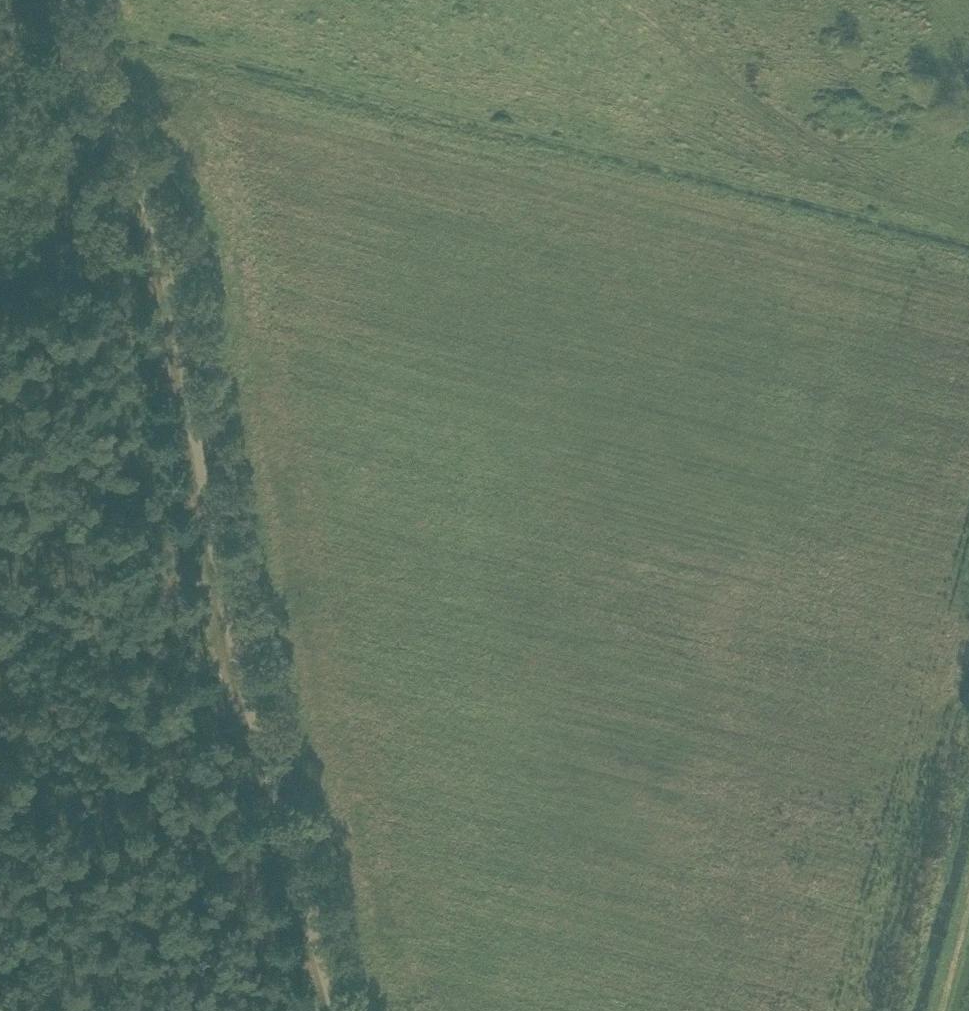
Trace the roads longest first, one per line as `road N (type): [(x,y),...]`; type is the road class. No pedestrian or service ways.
road 1 (unclassified): [(333,1010),(214,543),(155,225),(81,68),(62,0)]
road 2 (track): [(155,225),(69,251),(0,286)]

